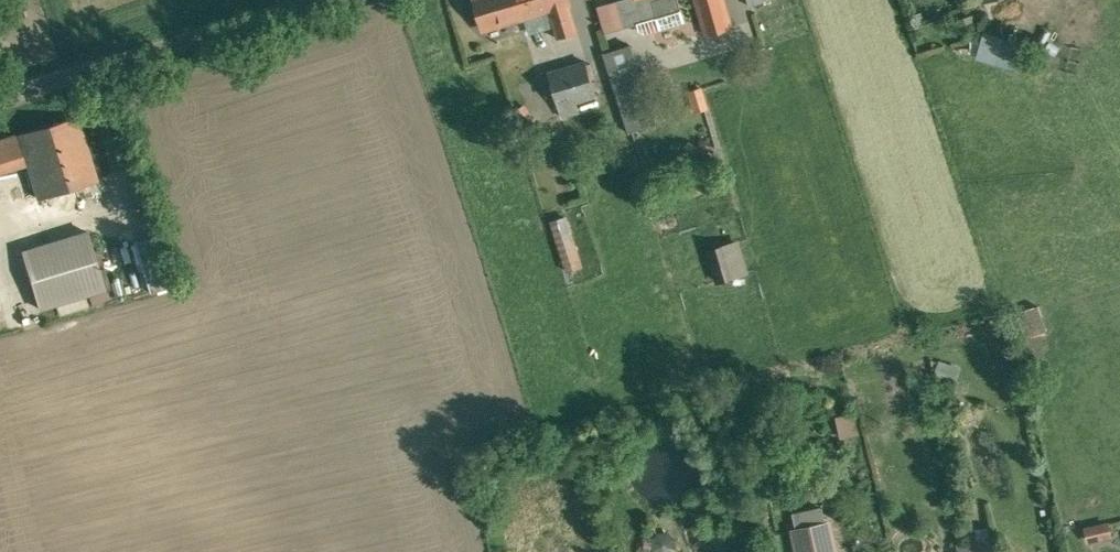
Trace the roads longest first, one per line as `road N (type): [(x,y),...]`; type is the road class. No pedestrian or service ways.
road 1 (unclassified): [(0,90),(294,0)]

